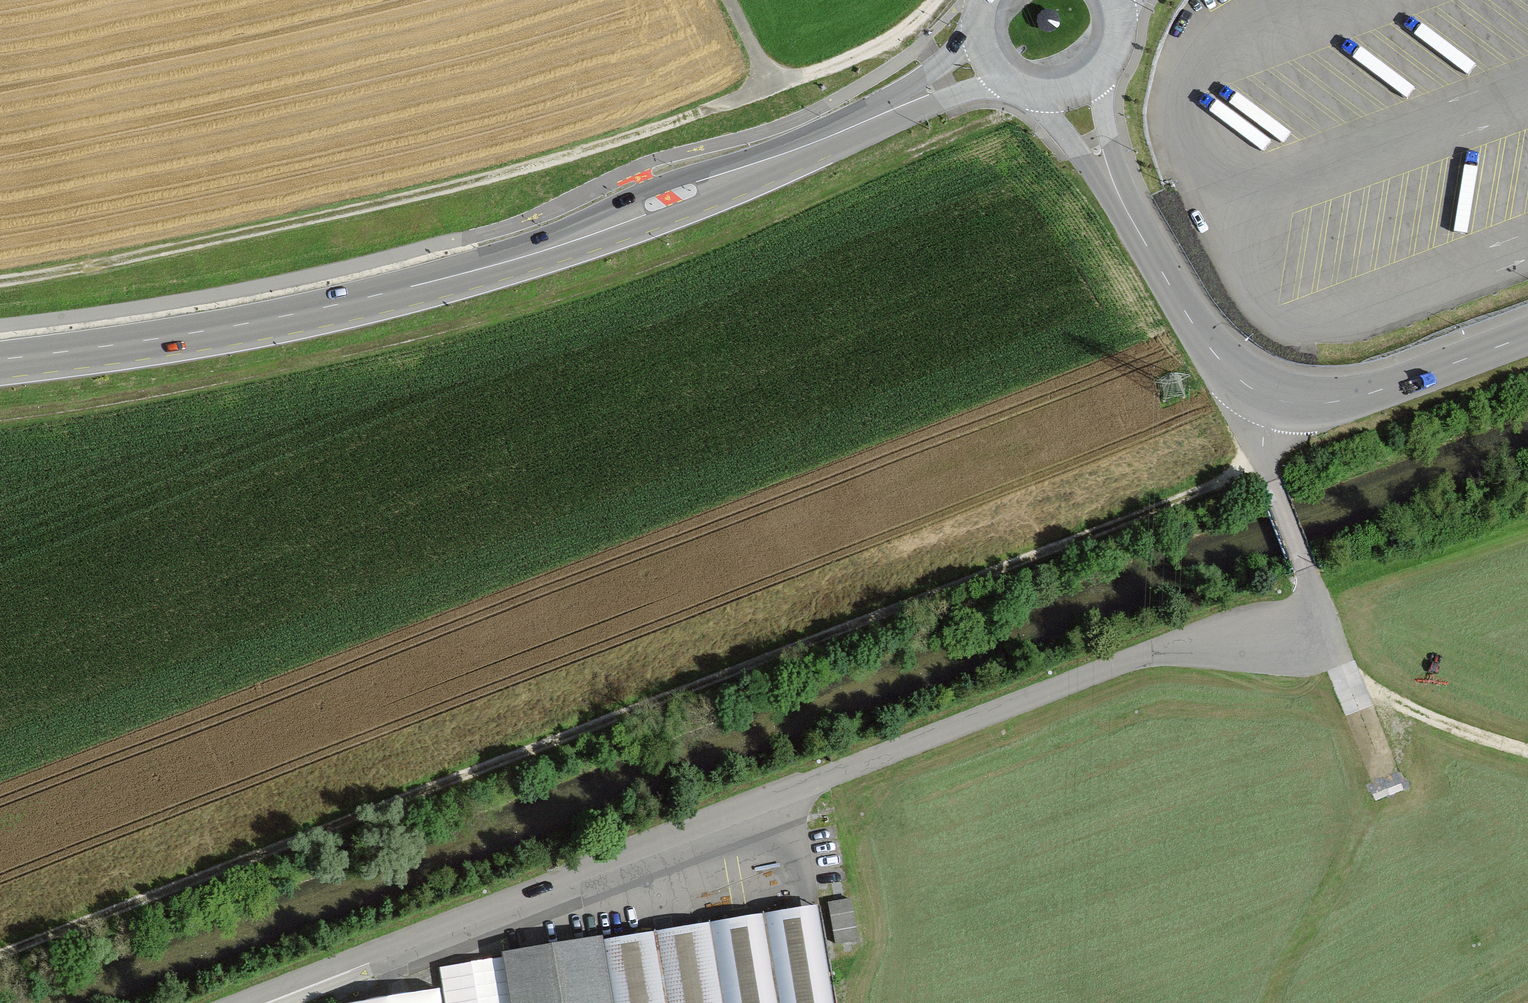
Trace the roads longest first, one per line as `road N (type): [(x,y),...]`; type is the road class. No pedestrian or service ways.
road 1 (unclassified): [(246,1002),(1218,628),(1315,616),(1267,466),(1272,398)]
road 2 (track): [(0,950),(1267,466)]
road 3 (track): [(1030,93),(999,116),(662,262),(408,339),(0,416)]
road 4 (primary): [(0,361),(301,313),(553,247),(800,150),(988,62)]
road 5 (track): [(771,85),(587,150),(448,187),(0,280)]
road 6 (track): [(1527,751),(1469,736),(1355,689),(1341,676),(1315,616)]
road 7 (unclassified): [(1272,398),(1343,402),(1527,335)]
road 8 (unclassified): [(1272,398),(1248,388),(1210,349),(1115,189)]
road 9 (track): [(935,0),(876,47),(771,85)]
road 10 (unclassified): [(1030,93),(1115,189)]

